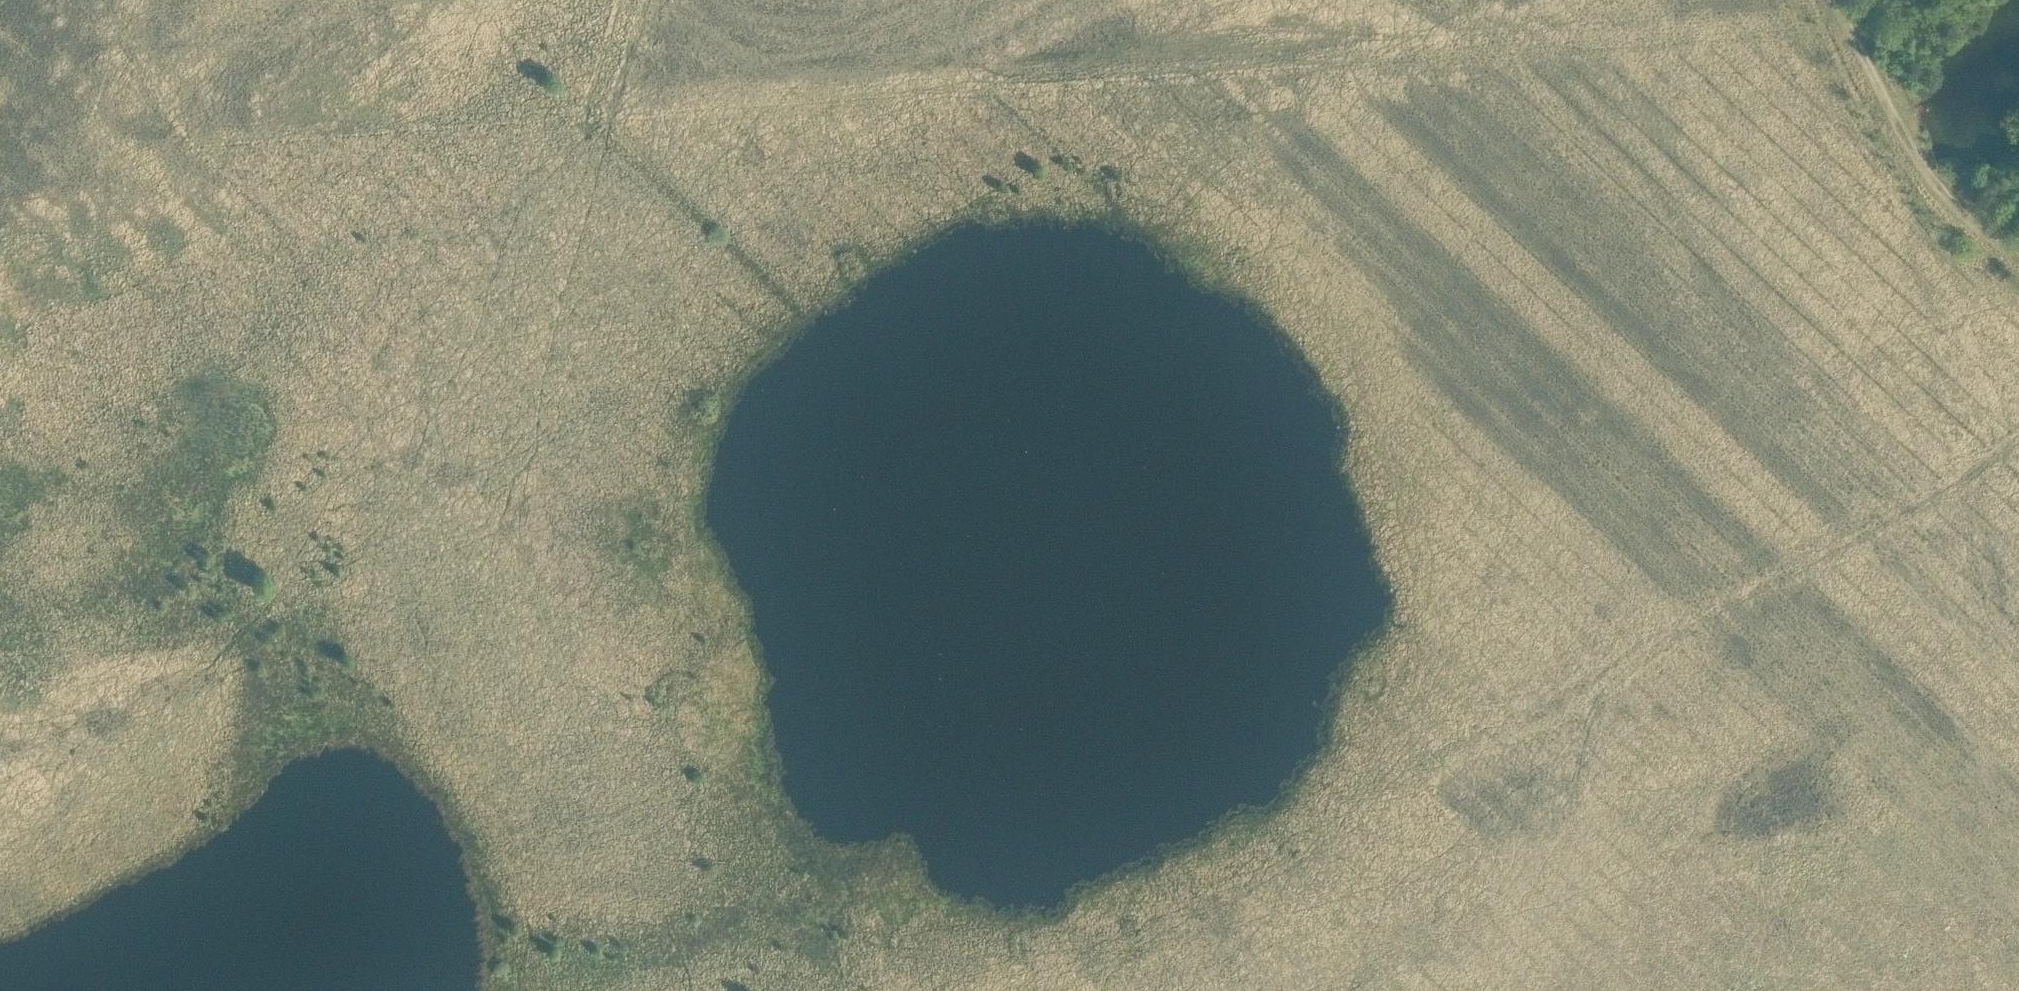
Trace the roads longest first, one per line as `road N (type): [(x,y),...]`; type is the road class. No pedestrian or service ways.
road 1 (track): [(1839,0),(1920,155),(1947,191),(2018,253)]

